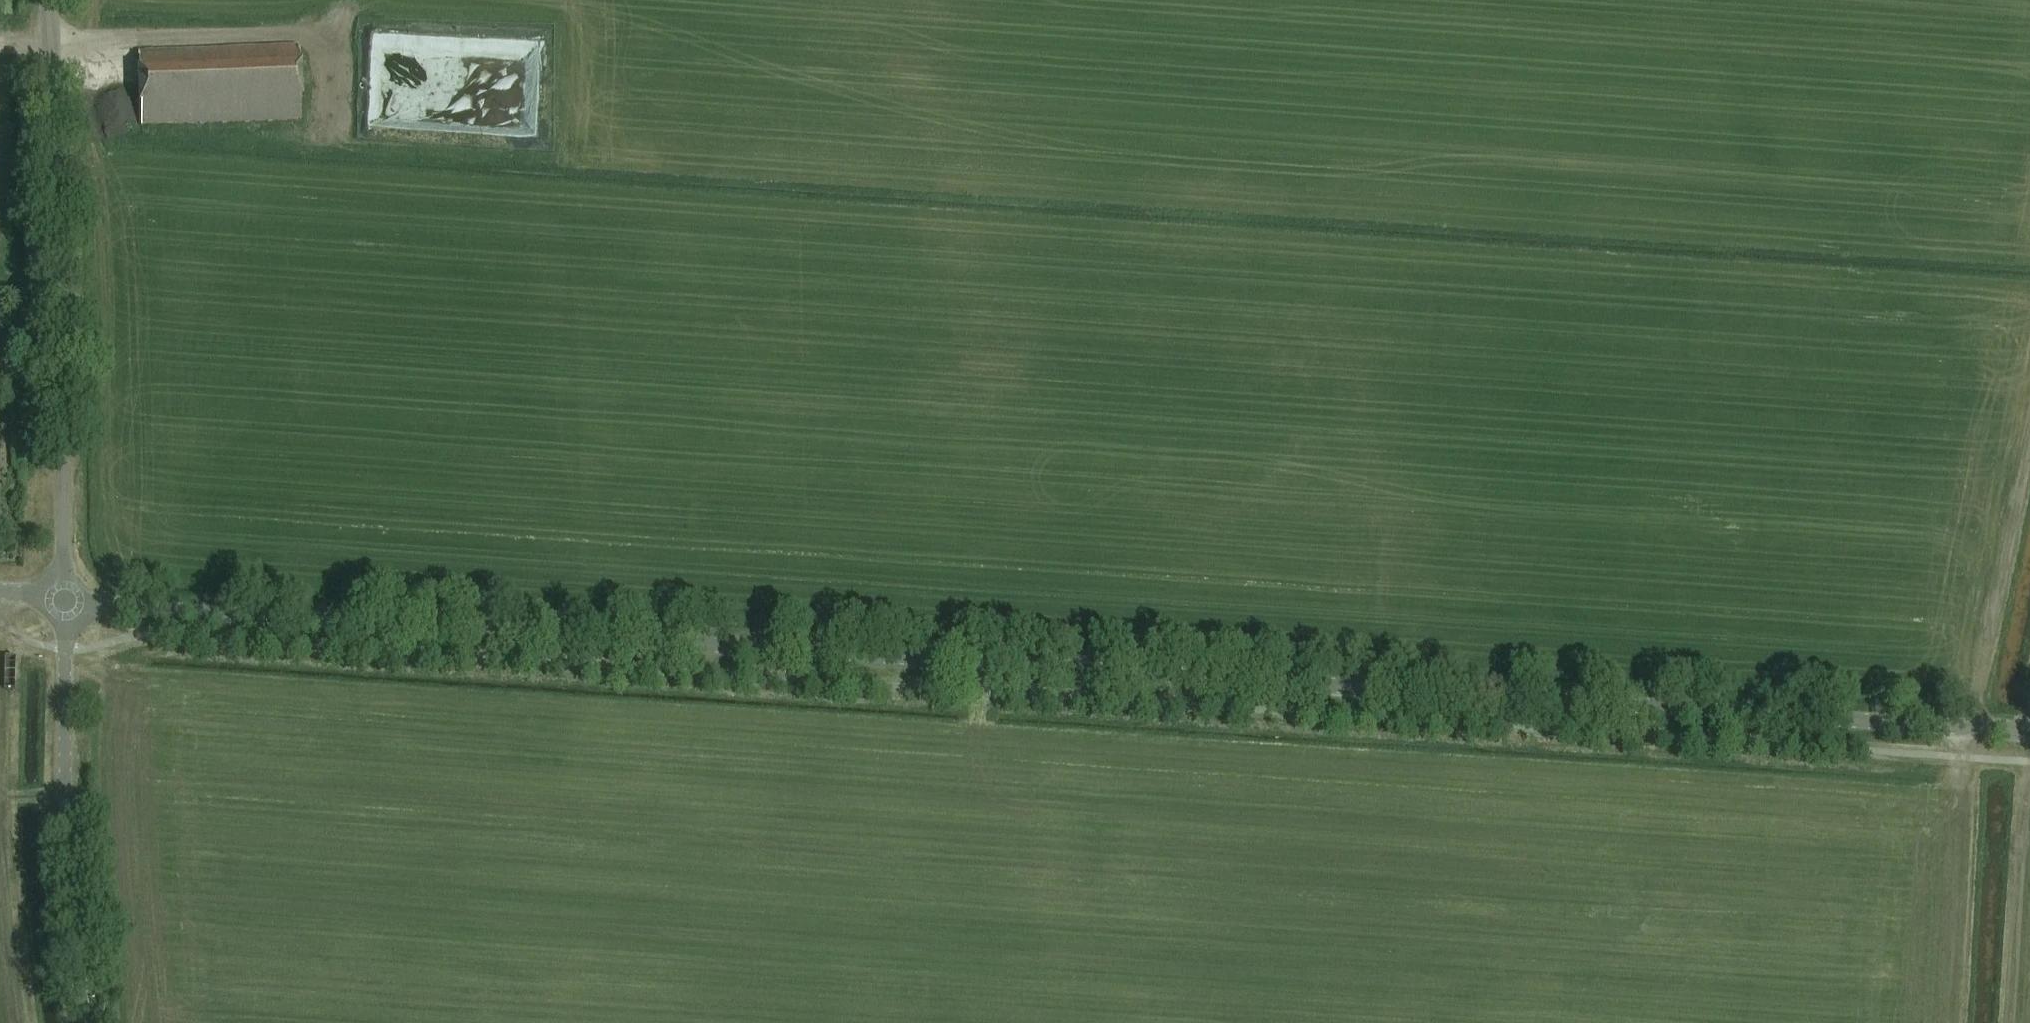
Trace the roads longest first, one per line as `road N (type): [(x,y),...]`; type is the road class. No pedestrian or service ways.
road 1 (tertiary): [(2029,736),(64,601)]
road 2 (unclassified): [(64,601),(49,0)]
road 3 (unclassified): [(84,1022),(63,788),(64,601)]

